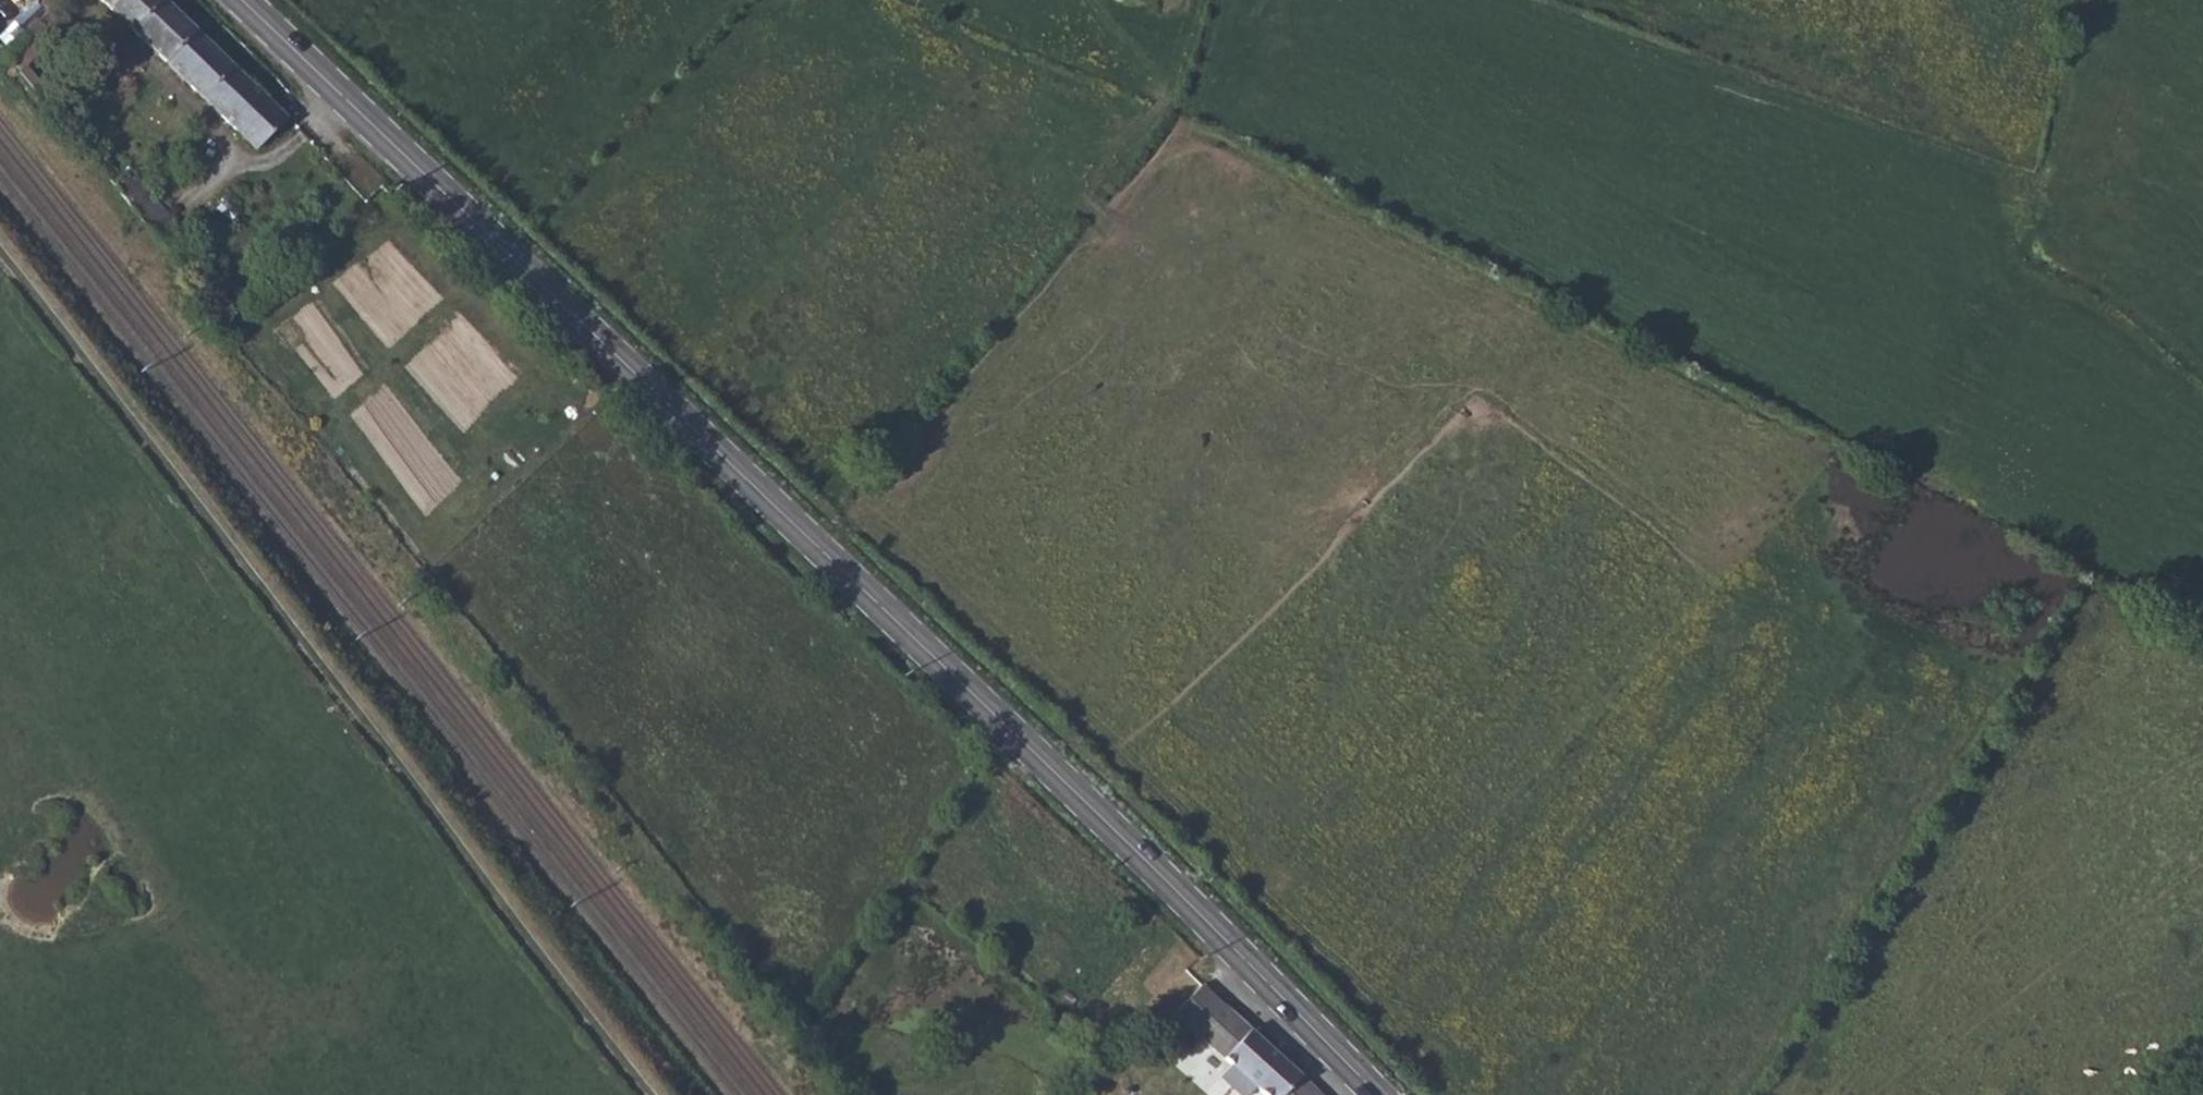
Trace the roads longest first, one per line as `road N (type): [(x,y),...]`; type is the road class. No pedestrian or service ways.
road 1 (secondary): [(247,0),(1376,1094)]
road 2 (track): [(0,261),(649,1094)]

